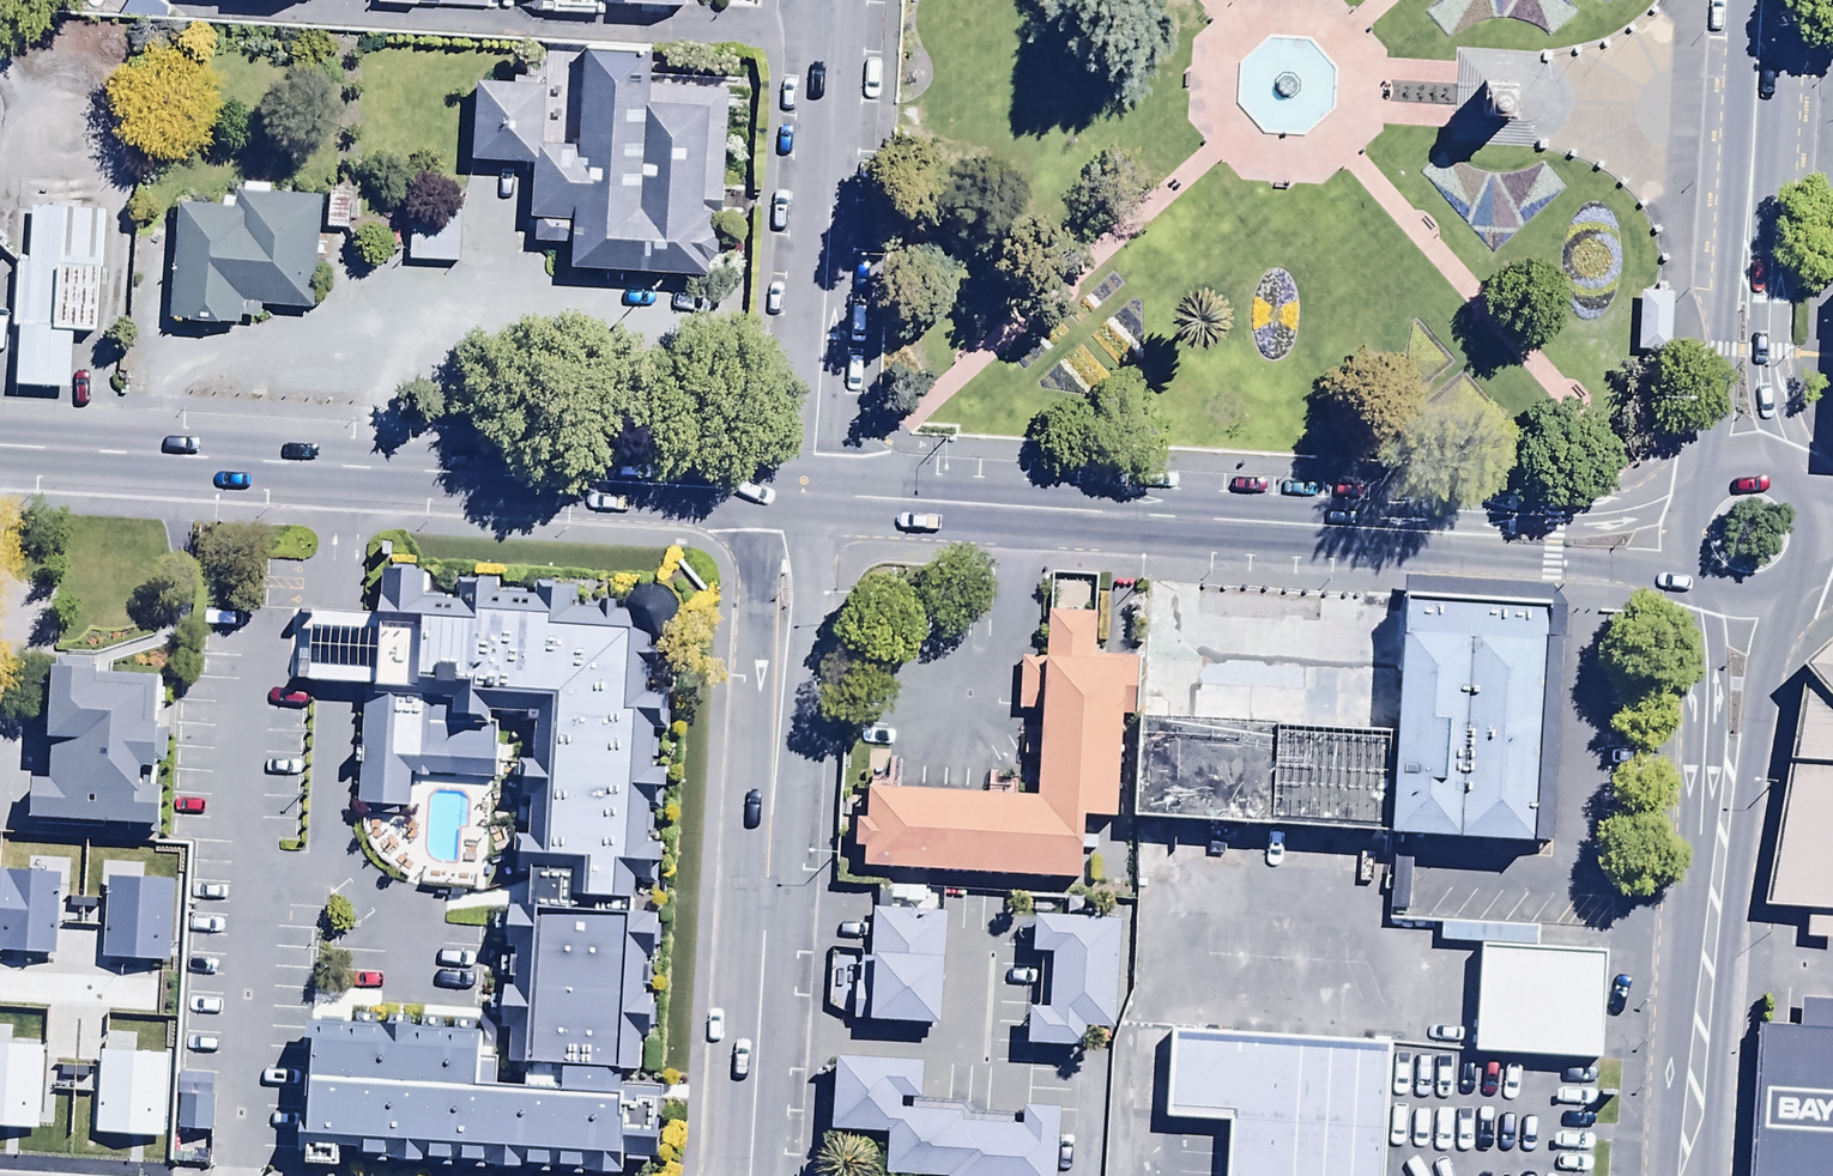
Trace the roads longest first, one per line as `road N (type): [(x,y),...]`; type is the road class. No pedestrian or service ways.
road 1 (secondary): [(1675,545),(807,499)]
road 2 (secondary): [(807,499),(0,449)]
road 3 (residential): [(742,1175),(807,499)]
road 4 (secondary): [(1733,609),(1694,1175)]
road 5 (residential): [(807,499),(834,0)]
road 6 (secondary): [(1760,0),(1743,476)]

